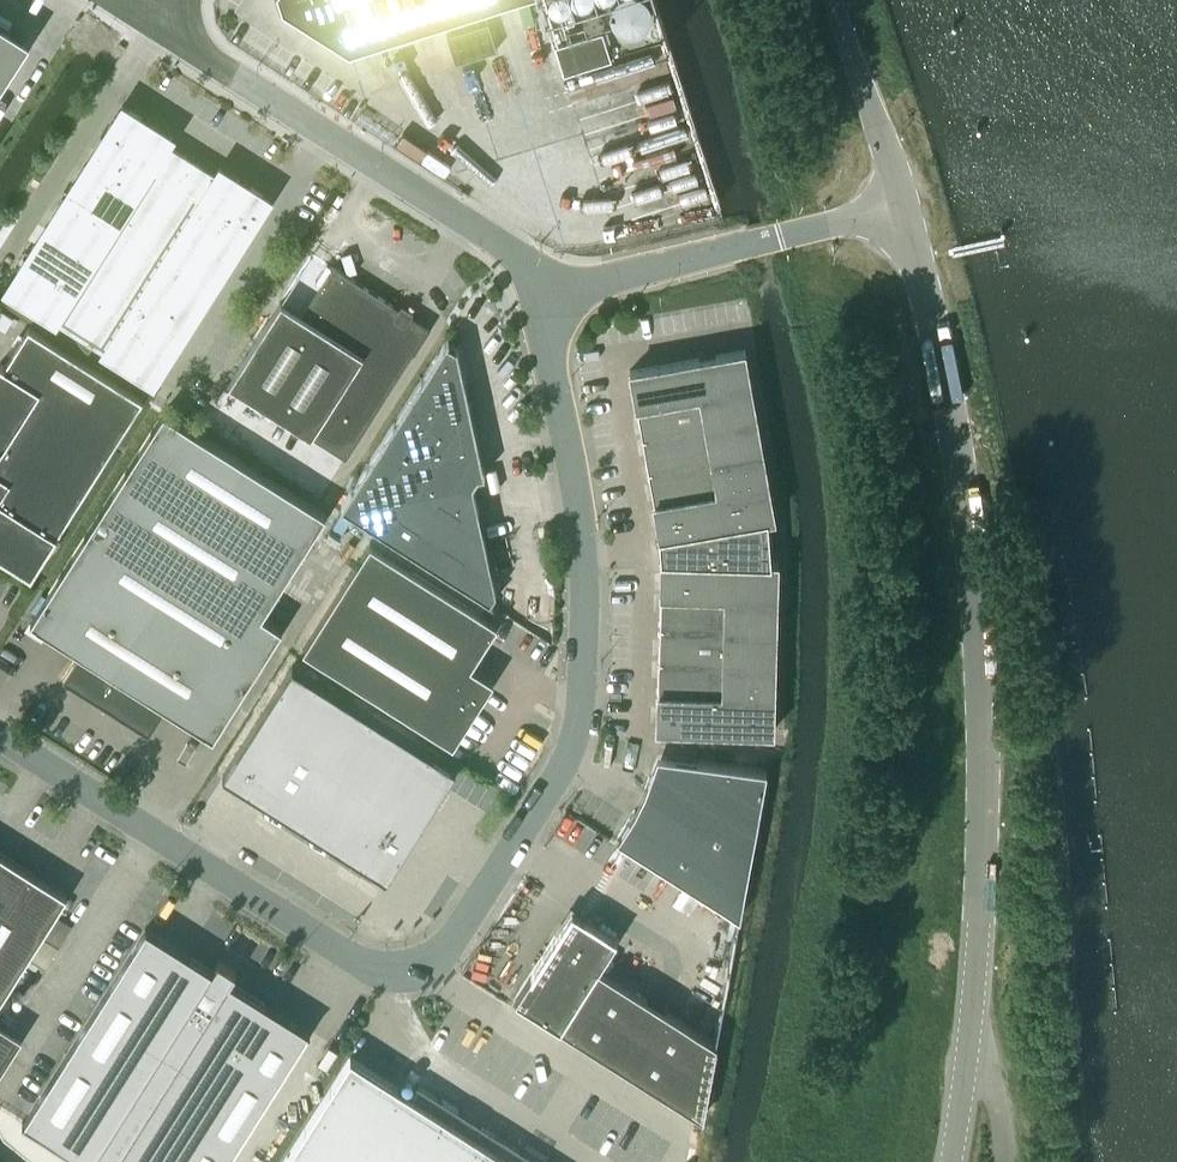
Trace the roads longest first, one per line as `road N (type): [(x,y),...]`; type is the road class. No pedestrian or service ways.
road 1 (unclassified): [(544,296),(584,593),(581,674),(562,764),(452,943),(427,967),(393,977),(363,967),(0,735)]
road 2 (unclassified): [(950,1161),(981,955),(987,697),(962,481),(897,207)]
road 3 (unclassified): [(544,296),(497,239),(159,24)]
road 4 (unclassified): [(897,207),(544,296)]
road 5 (unclassified): [(897,207),(838,0)]

